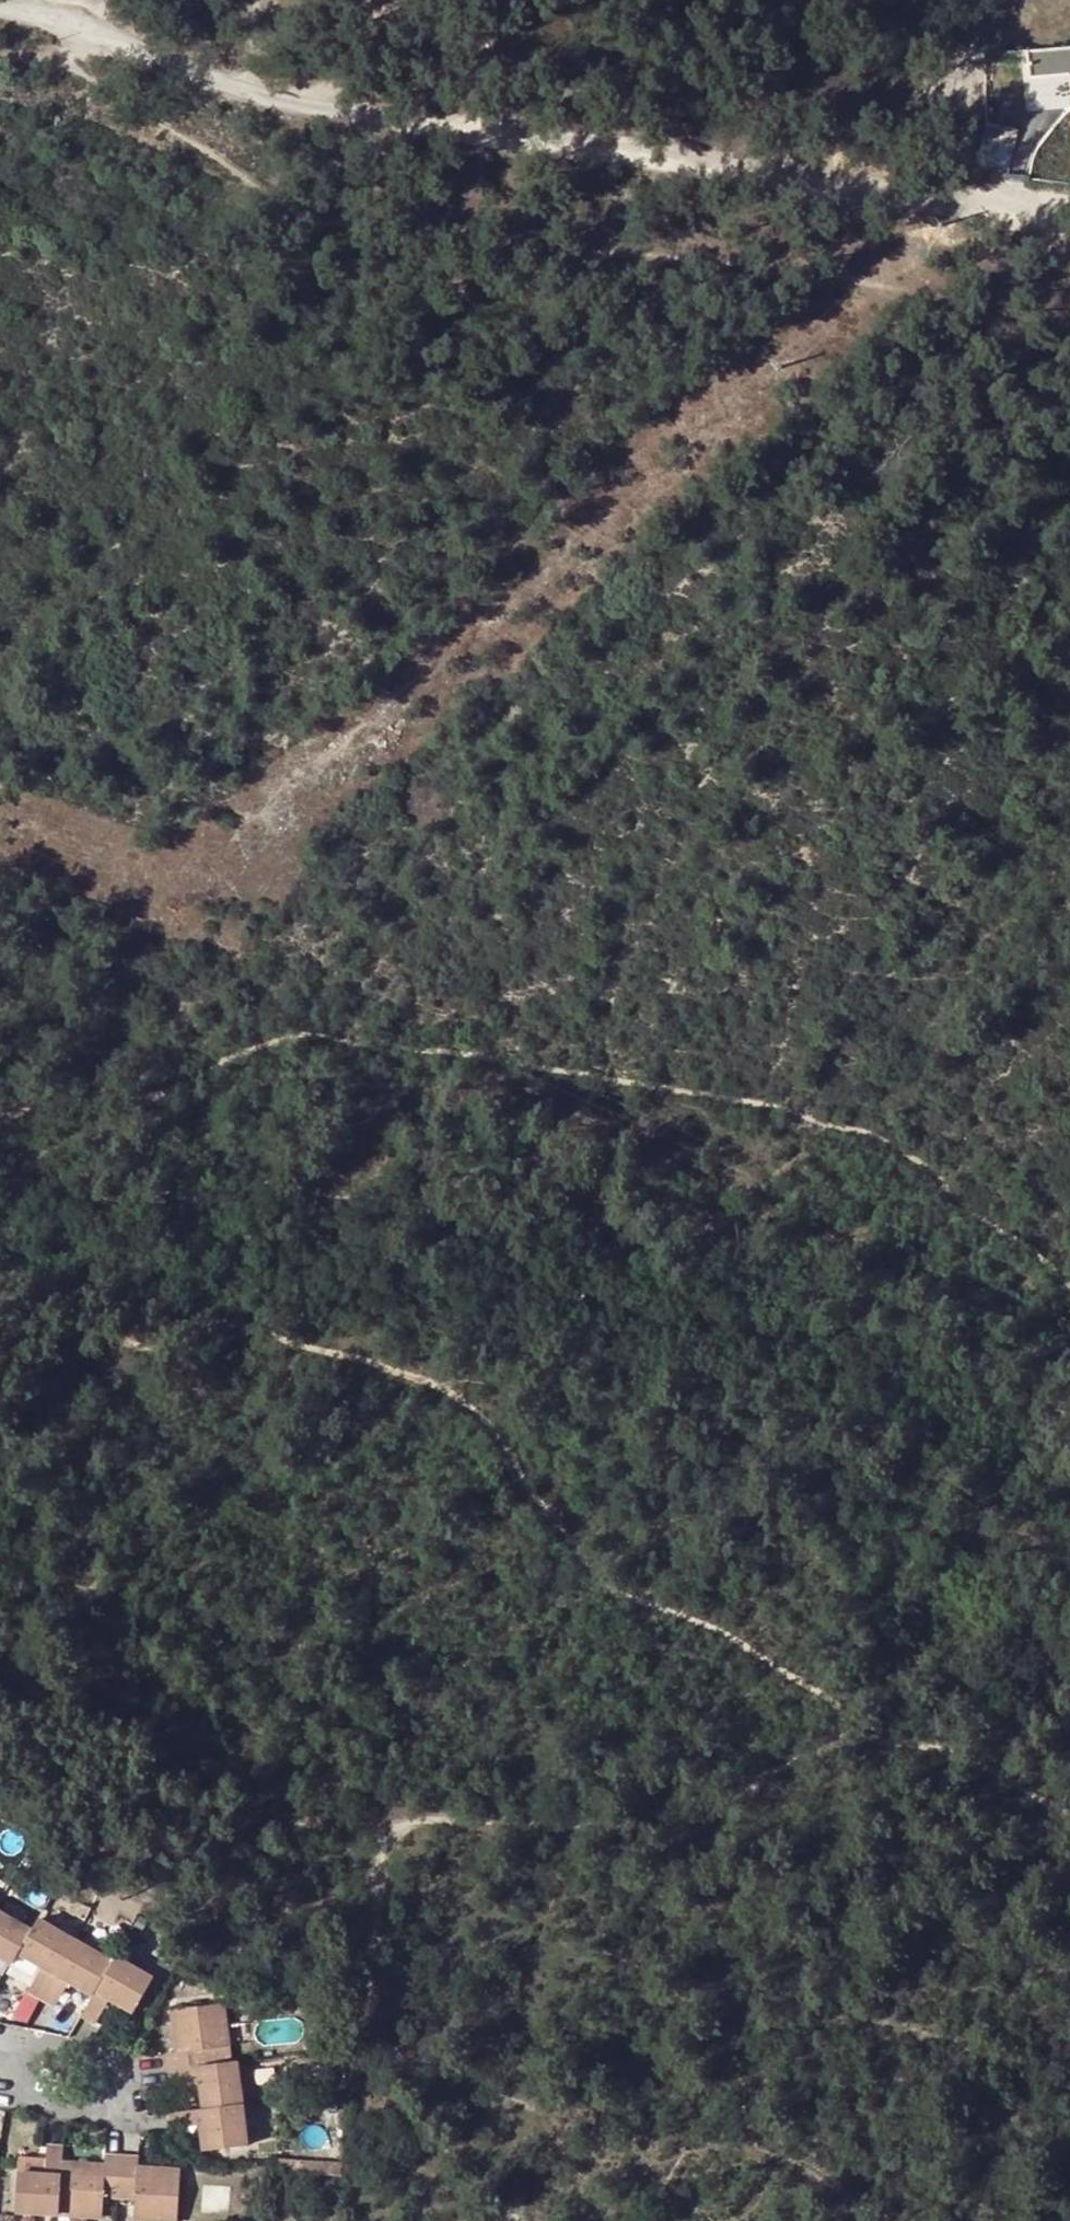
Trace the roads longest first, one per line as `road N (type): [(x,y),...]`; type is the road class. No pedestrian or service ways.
road 1 (track): [(1069,204),(303,103),(77,22),(0,6)]
road 2 (residential): [(0,2063),(9,2091),(32,2103),(116,2109),(126,2092),(122,2072),(96,2055),(34,2043)]

